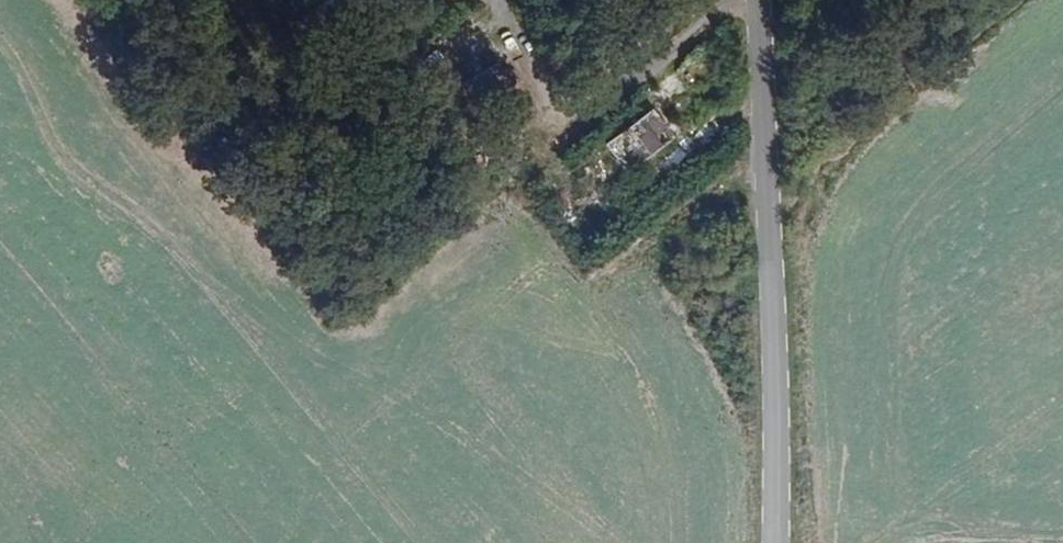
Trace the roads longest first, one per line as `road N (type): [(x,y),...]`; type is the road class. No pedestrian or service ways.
road 1 (unclassified): [(756,0),(773,297),(774,542)]

